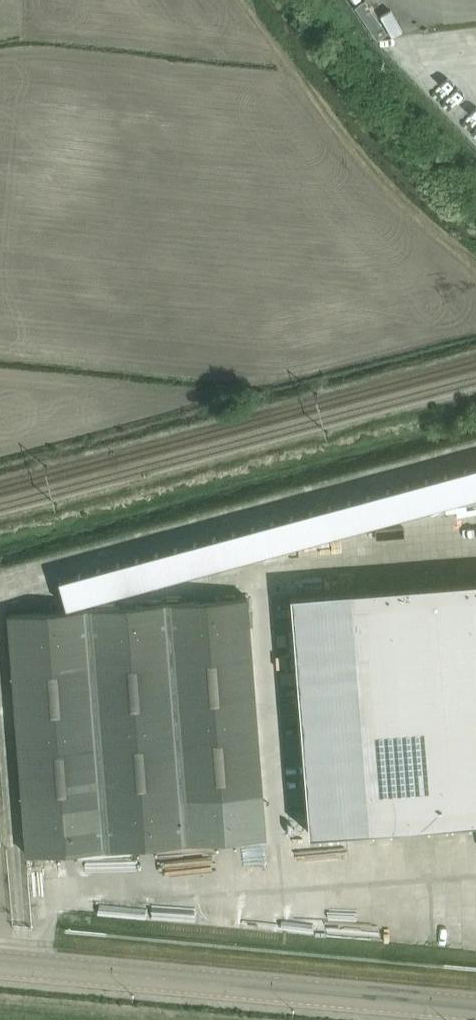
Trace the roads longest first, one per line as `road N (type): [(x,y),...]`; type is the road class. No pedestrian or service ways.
road 1 (unclassified): [(0,963),(475,1008)]

